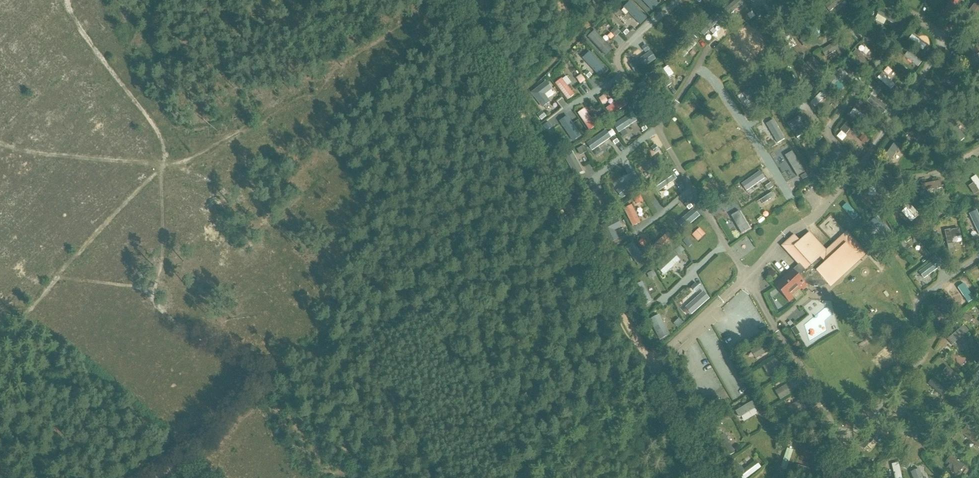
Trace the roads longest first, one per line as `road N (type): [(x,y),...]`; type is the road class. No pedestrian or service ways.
road 1 (track): [(643,365),(455,0)]
road 2 (track): [(351,477),(259,385),(181,459),(147,477)]
road 3 (track): [(160,167),(162,266),(152,290),(169,318),(216,338),(259,385)]
road 4 (track): [(0,340),(160,167)]
road 5 (track): [(66,0),(158,131),(160,167)]
road 6 (track): [(643,365),(524,477)]
road 7 (track): [(0,143),(160,167)]
road 8 (unclassified): [(703,477),(643,365)]

